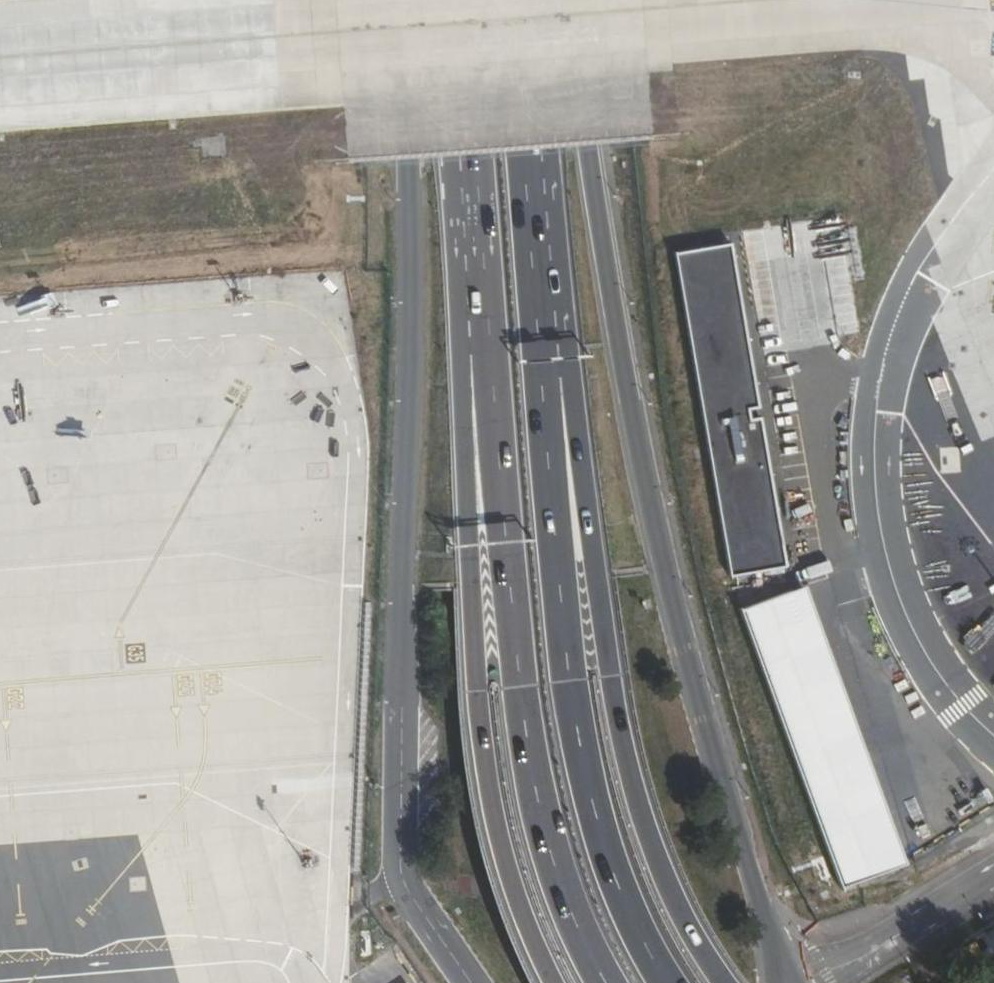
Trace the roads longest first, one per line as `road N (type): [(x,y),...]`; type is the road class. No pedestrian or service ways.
road 1 (unclassified): [(773,982),(768,928),(643,490),(591,165),(575,0)]
road 2 (unclassified): [(388,0),(409,870),(479,982)]
road 3 (secondary): [(658,982),(623,927),(586,813),(561,670),(512,0)]
road 4 (secondary): [(456,0),(506,686),(529,825),(571,952),(591,982)]

